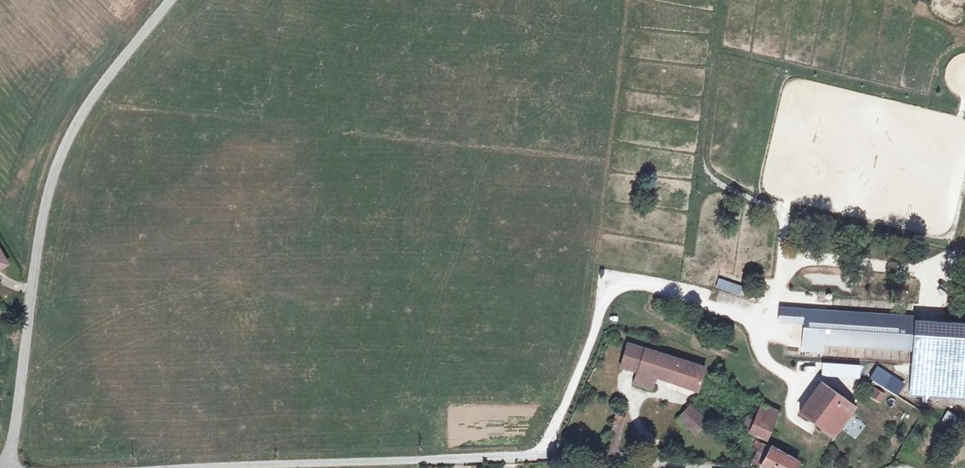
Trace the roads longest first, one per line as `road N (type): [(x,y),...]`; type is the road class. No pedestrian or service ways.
road 1 (unclassified): [(167,0),(101,86),(49,177),(8,467)]
road 2 (unclassified): [(195,467),(517,455),(680,467)]

